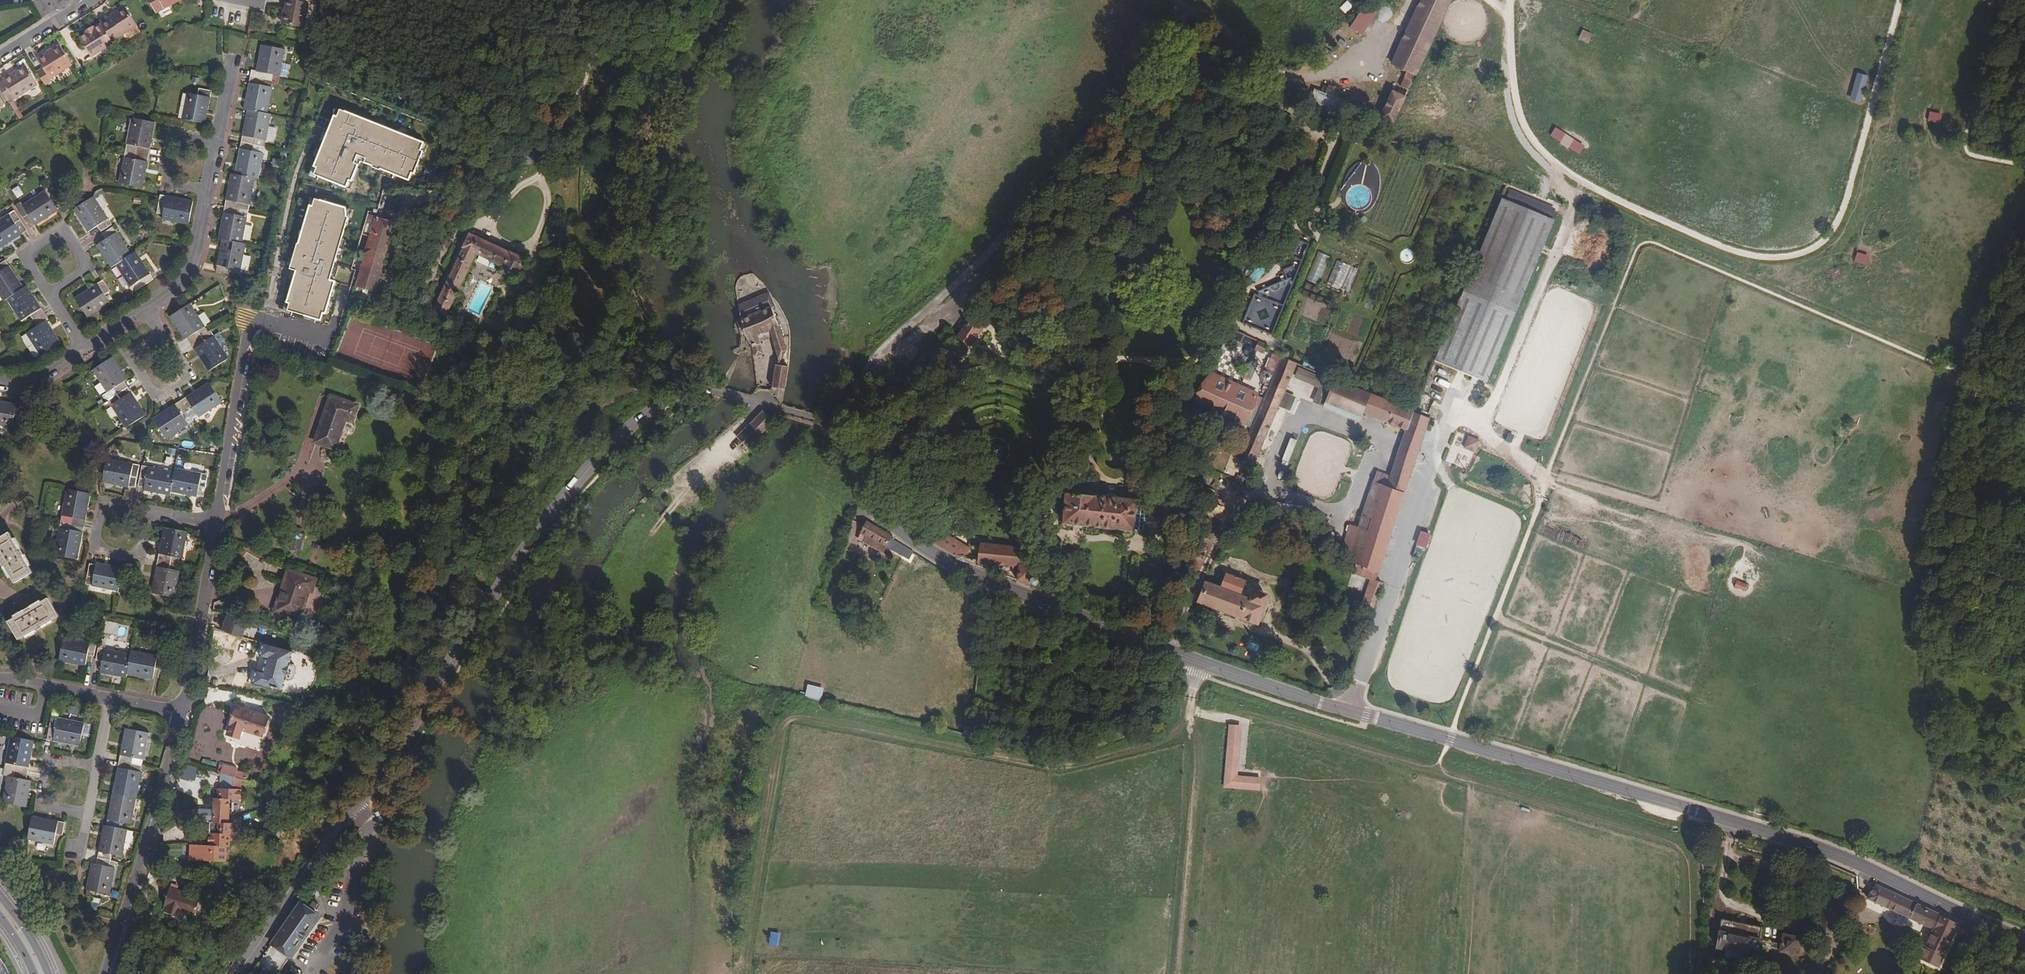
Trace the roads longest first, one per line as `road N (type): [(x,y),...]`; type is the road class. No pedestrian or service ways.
road 1 (unclassified): [(2024,939),(1815,848),(1273,688),(968,576),(868,511),(862,477),(829,422)]
road 2 (unclassified): [(829,422),(682,390),(598,448),(421,727),(372,781),(239,973)]
road 3 (unclassified): [(829,422),(882,349),(1190,33),(1296,82),(1372,57),(1404,0)]
road 4 (track): [(745,973),(776,745),(802,712),(1061,761),(1189,736)]
road 5 (track): [(1511,0),(1518,119),(1535,146),(1570,176),(1692,235),(1774,260)]
road 6 (track): [(1570,176),(1573,204),(1550,273),(1484,418),(1451,421),(1432,472)]
road 7 (track): [(1193,662),(1175,973)]
road 8 (residential): [(143,308),(181,286),(199,244),(235,60)]
road 9 (track): [(1809,252),(1835,229),(1849,193),(1899,0)]
road 10 (residential): [(105,973),(182,712)]
road 11 (residential): [(216,523),(250,314)]
road 12 (residential): [(182,712),(216,523)]
road 13 (track): [(1693,811),(1688,973)]
road 14 (residential): [(103,502),(94,549),(141,558),(150,511)]
road 15 (residential): [(96,766),(49,758),(41,803),(87,813)]
road 16 (residential): [(24,257),(61,232),(83,265),(45,289)]
road 17 (residential): [(190,372),(158,394),(132,358),(164,336)]

